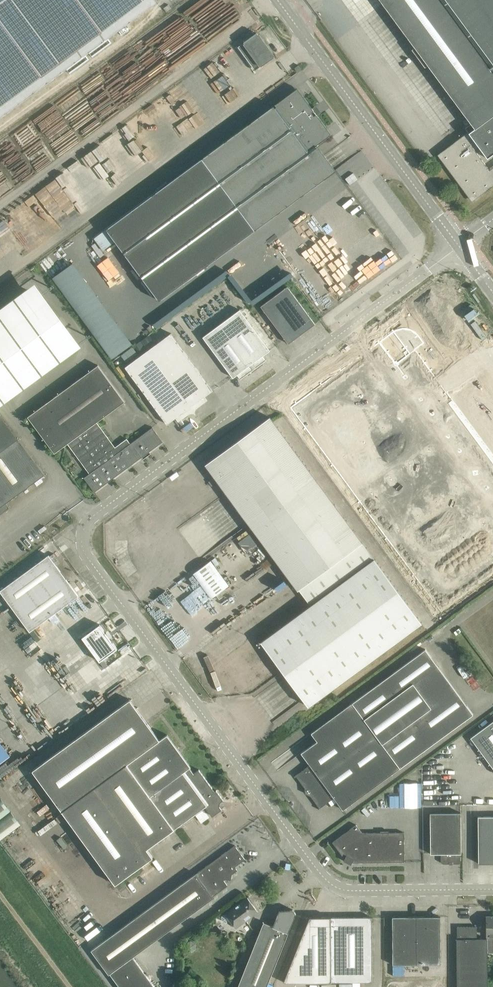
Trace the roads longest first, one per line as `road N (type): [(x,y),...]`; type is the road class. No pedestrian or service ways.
road 1 (unclassified): [(492,889),(362,890),(329,882),(83,547),(92,517),(460,246)]
road 2 (unclassified): [(460,246),(279,0)]

